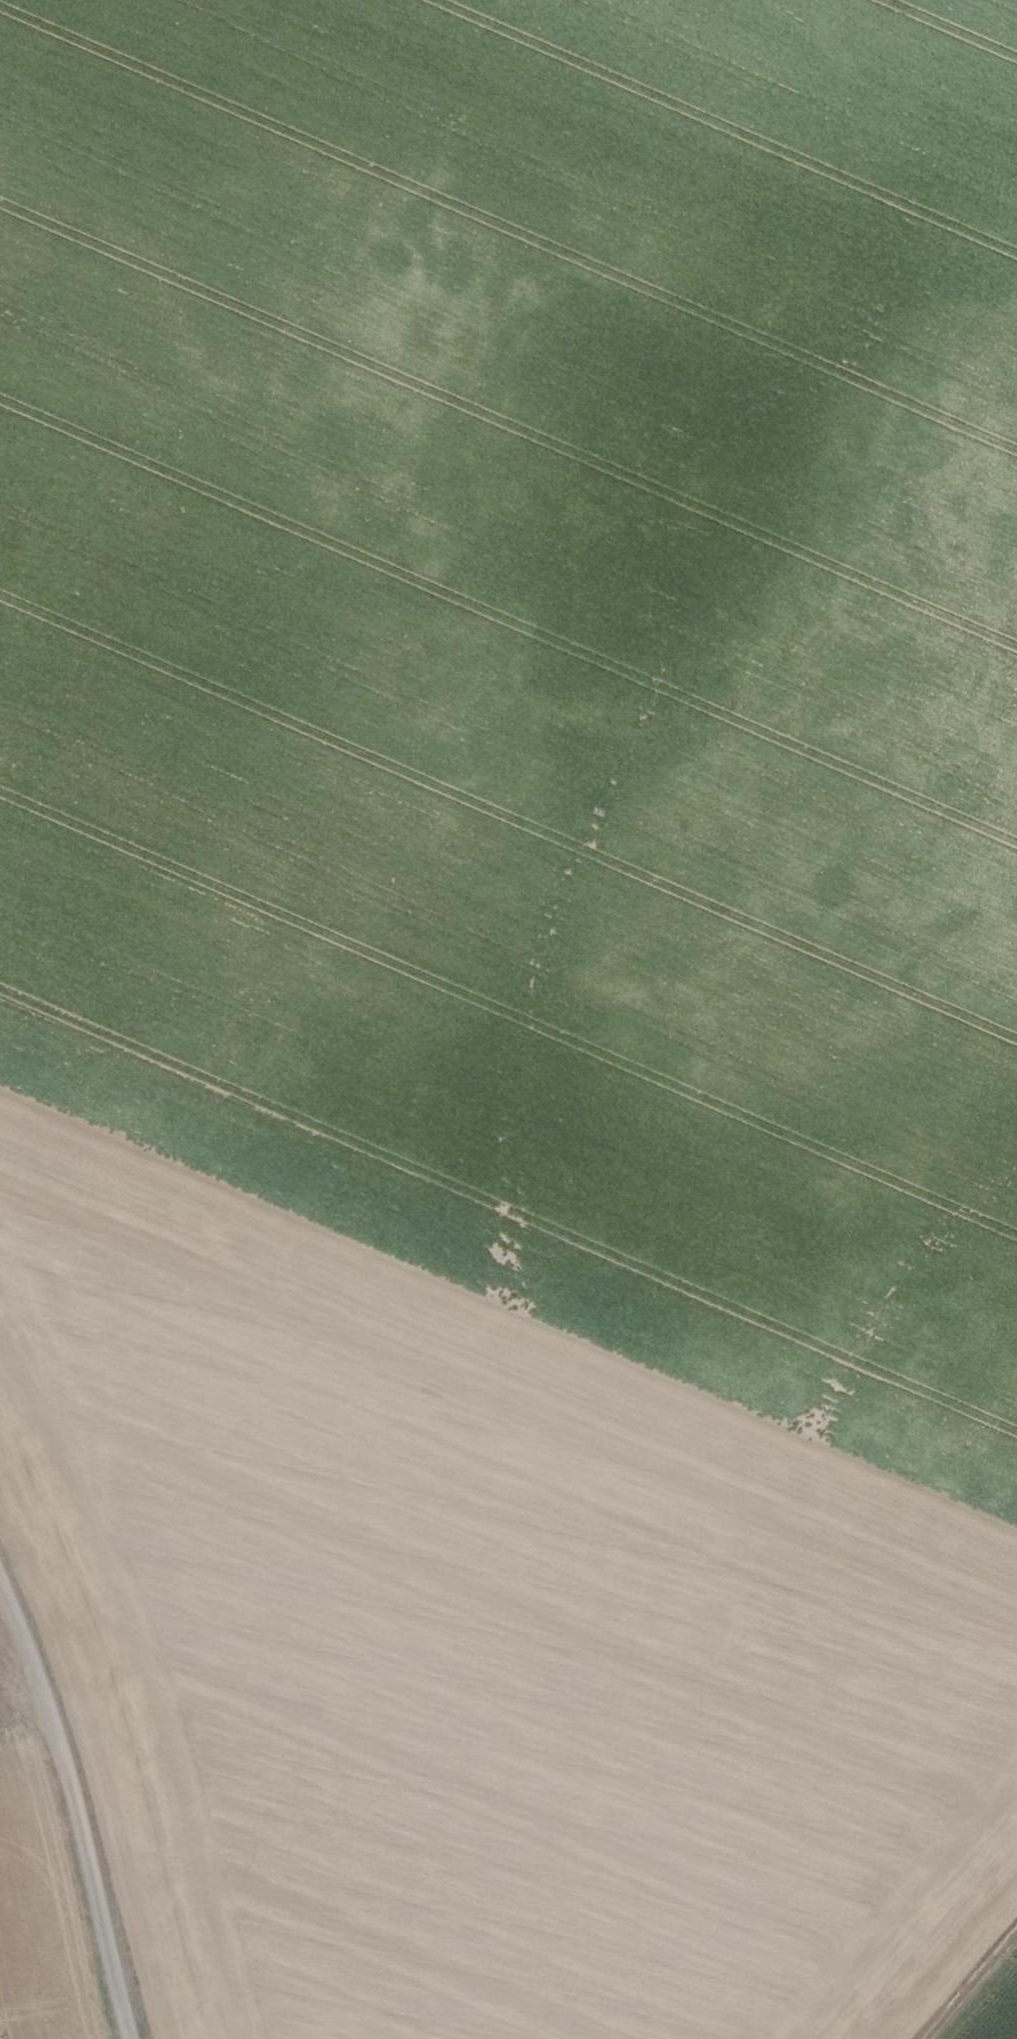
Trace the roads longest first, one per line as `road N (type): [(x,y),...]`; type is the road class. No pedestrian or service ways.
road 1 (track): [(0,1571),(57,1706),(142,2038)]
road 2 (track): [(1016,1943),(939,2038)]

